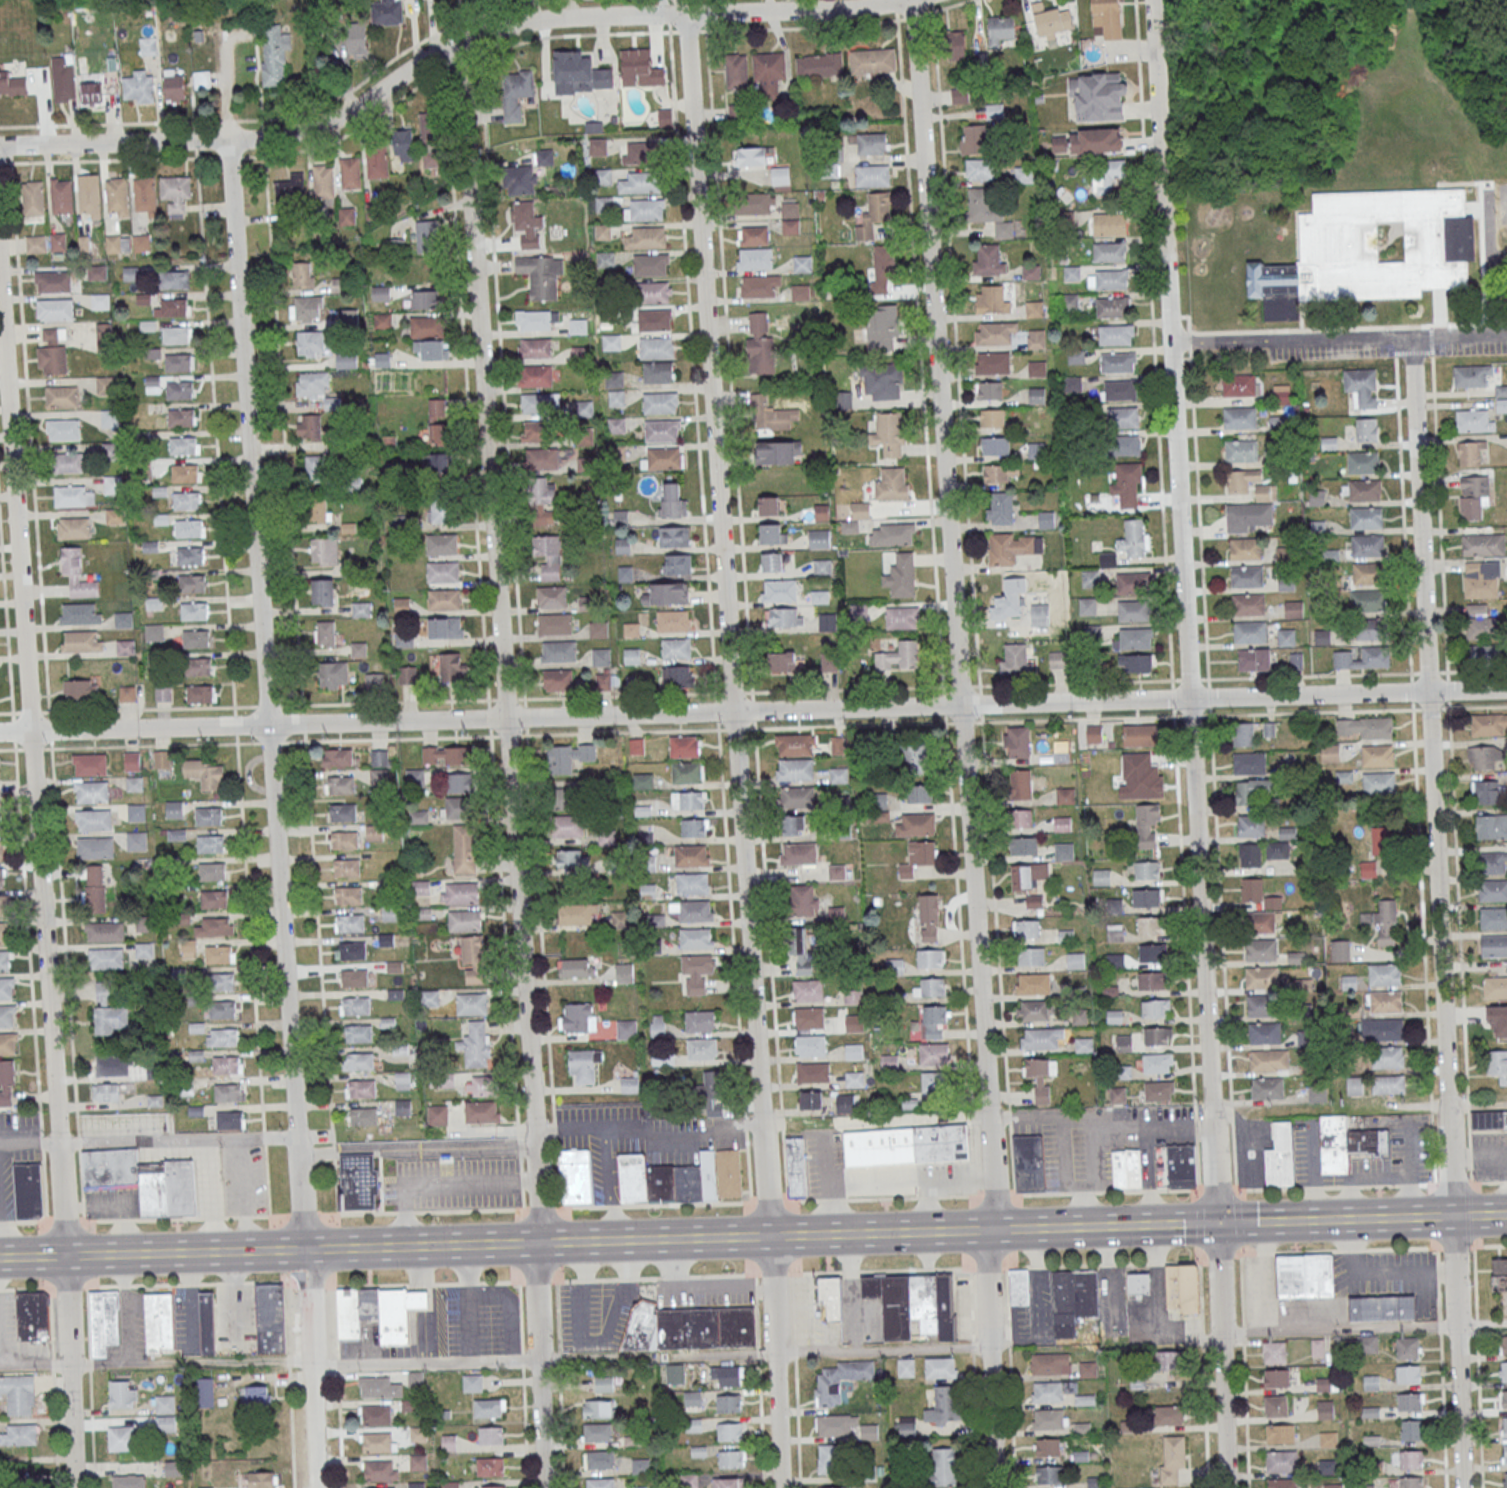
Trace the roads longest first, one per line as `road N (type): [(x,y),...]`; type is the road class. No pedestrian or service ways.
road 1 (residential): [(1506,689),(0,732)]
road 2 (residential): [(996,1487),(988,1267),(995,1195),(912,0)]
road 3 (residential): [(1226,1487),(1214,1102),(1151,0)]
road 4 (residential): [(780,1487),(685,14)]
road 5 (residential): [(318,1487),(223,37)]
road 6 (residential): [(544,1487),(541,1220),(458,44)]
road 7 (residential): [(74,1487),(59,1144),(0,293)]
road 8 (residential): [(1463,1487),(1412,337)]
road 9 (secondary): [(1100,1227),(0,1258)]
road 10 (residential): [(912,0),(546,19),(458,44),(344,115),(279,137),(0,147)]
road 11 (secondary): [(1361,1219),(1217,1223)]

